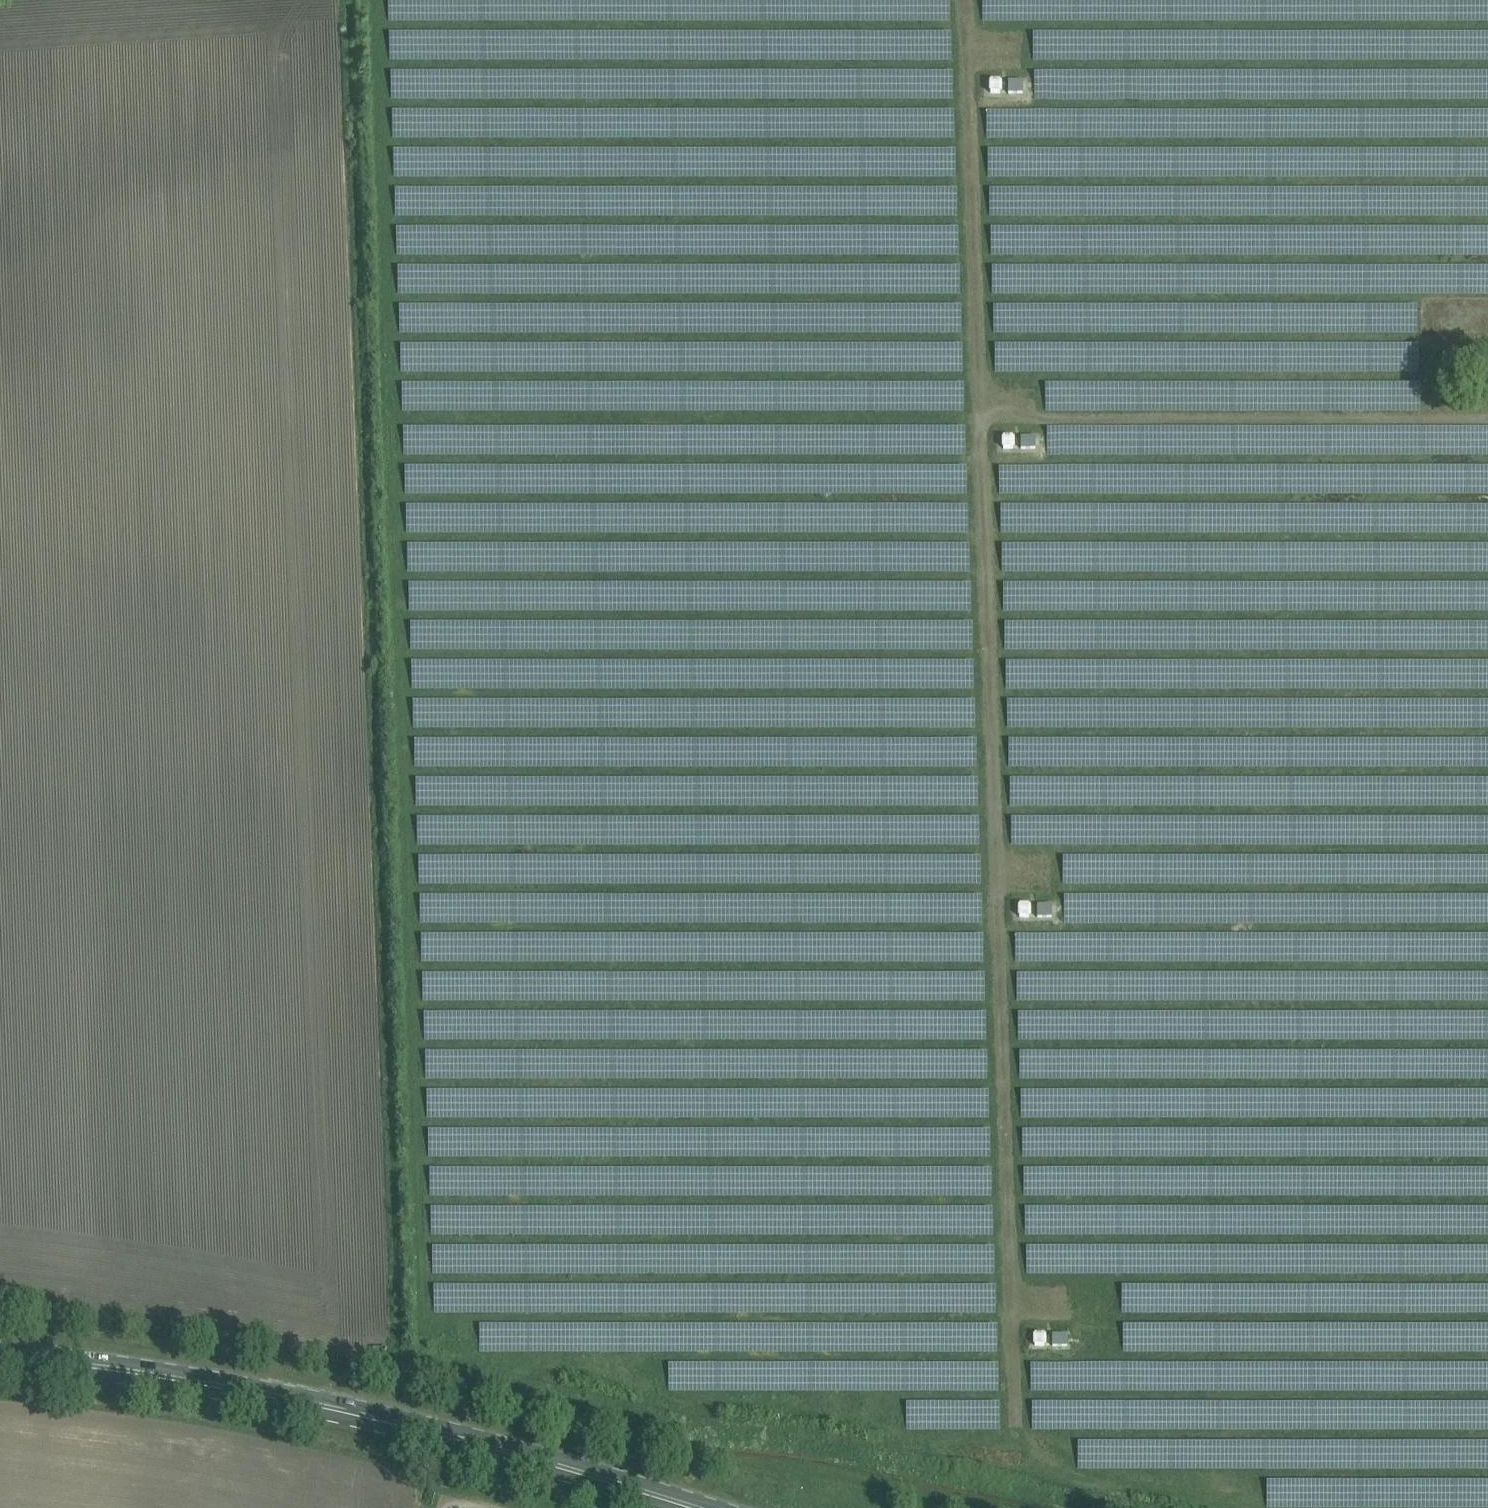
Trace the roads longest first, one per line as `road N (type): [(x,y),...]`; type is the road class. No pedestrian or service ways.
road 1 (primary): [(702,1507),(383,1419),(182,1378),(0,1355)]

